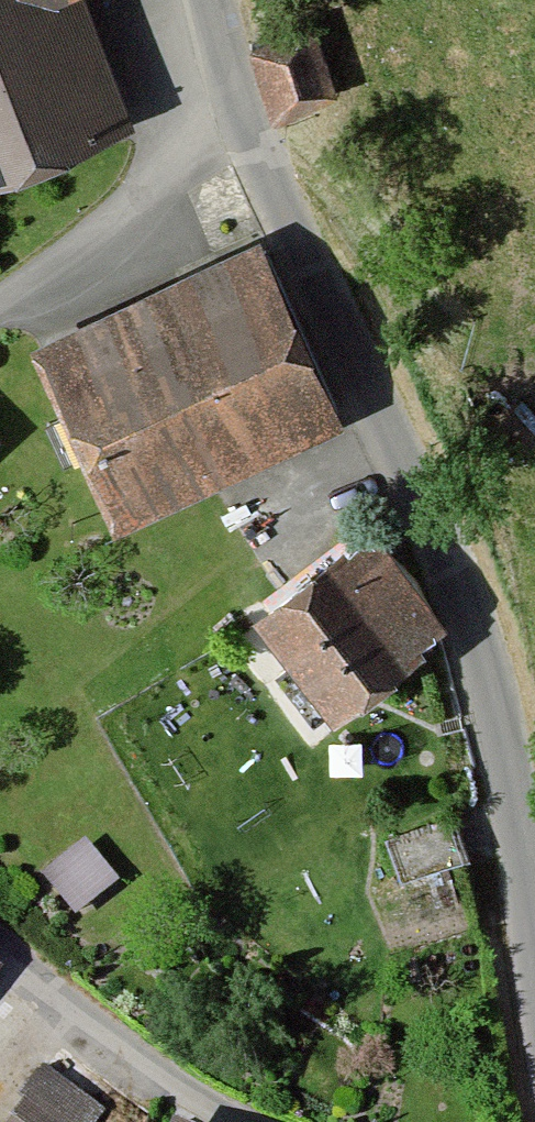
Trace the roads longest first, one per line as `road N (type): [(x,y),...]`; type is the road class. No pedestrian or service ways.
road 1 (unclassified): [(534,964),(490,699),(466,615),(416,489),(284,214),(210,0)]
road 2 (residential): [(242,1121),(140,1058),(0,951)]

